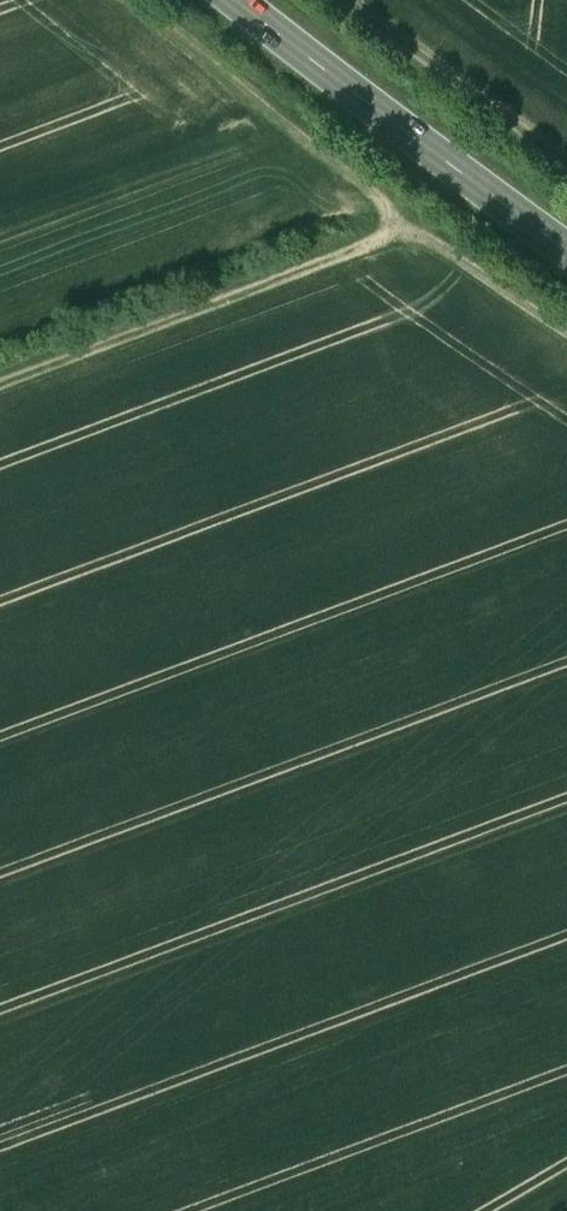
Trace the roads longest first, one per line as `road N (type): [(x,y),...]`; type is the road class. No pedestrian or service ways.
road 1 (track): [(566,314),(415,215),(158,0)]
road 2 (primary): [(566,247),(236,0)]
road 3 (track): [(566,162),(340,0)]

